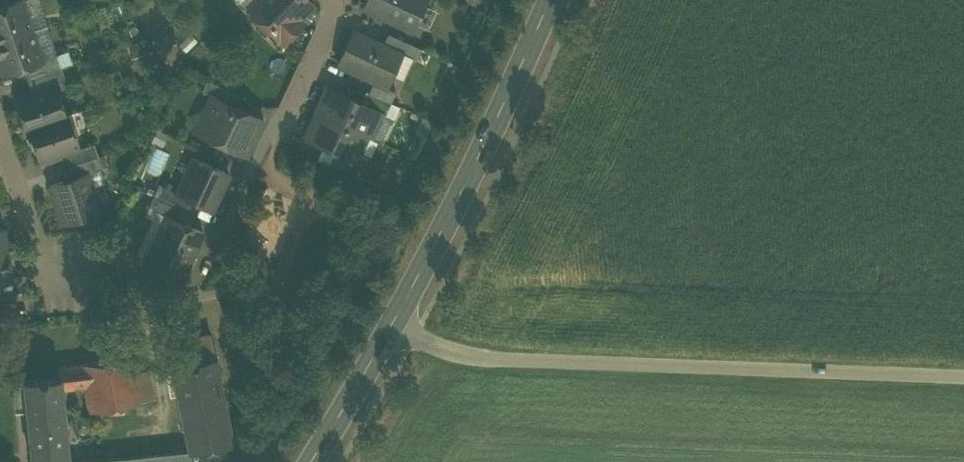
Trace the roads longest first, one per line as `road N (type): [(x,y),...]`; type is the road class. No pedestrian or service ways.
road 1 (unclassified): [(963,374),(482,358),(395,327)]
road 2 (secondary): [(395,327),(550,0)]
road 3 (residential): [(83,298),(44,257),(0,129)]
road 4 (secondary): [(311,461),(395,327)]

